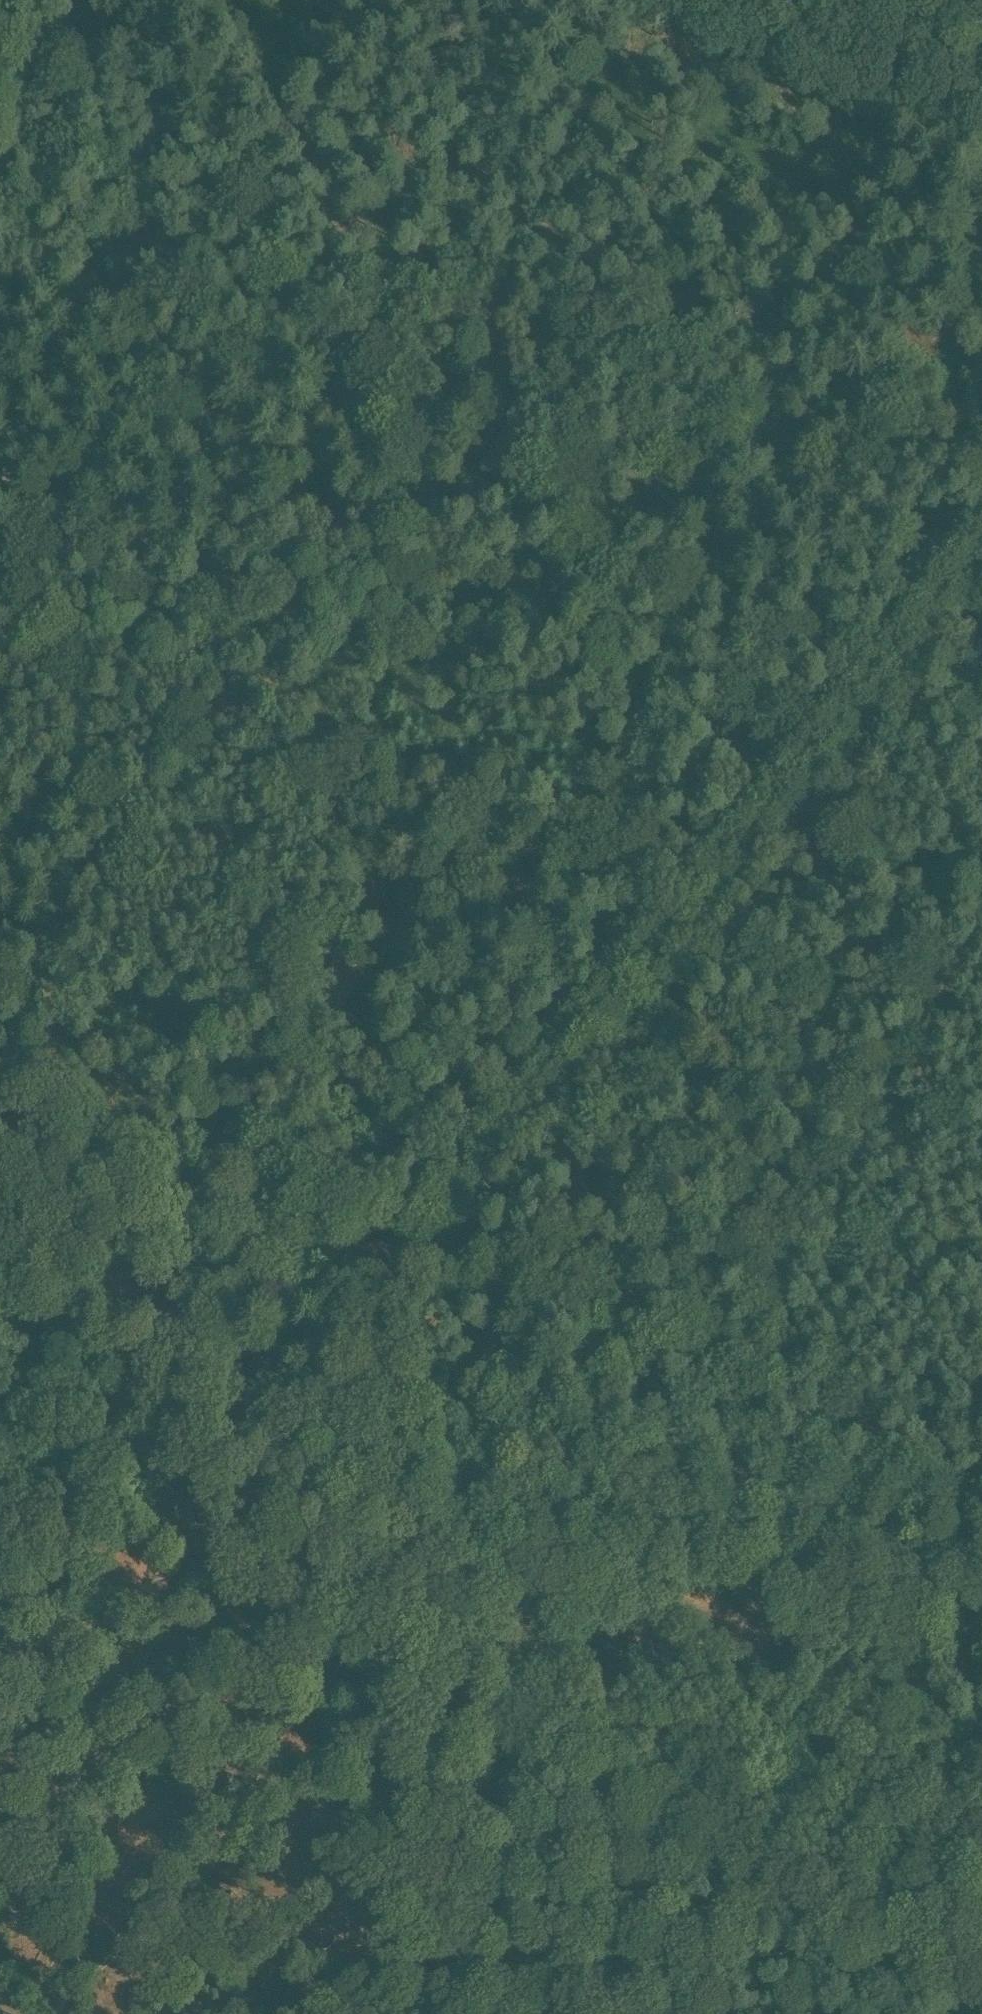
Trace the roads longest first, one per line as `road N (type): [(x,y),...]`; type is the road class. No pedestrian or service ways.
road 1 (unclassified): [(780,0),(981,77)]
road 2 (unclassified): [(0,146),(48,80),(78,0)]

